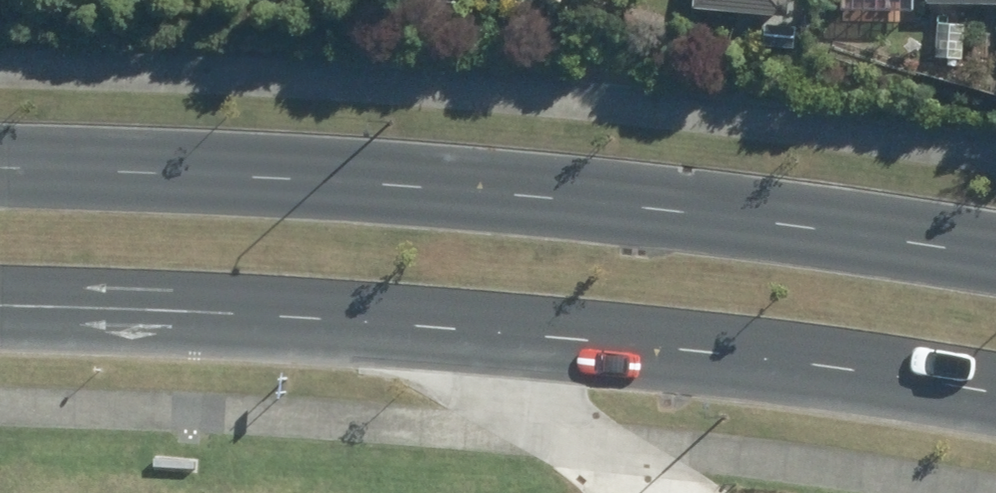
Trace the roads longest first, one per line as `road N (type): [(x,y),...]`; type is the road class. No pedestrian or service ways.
road 1 (secondary): [(0,162),(185,164),(678,207),(995,255)]
road 2 (secondary): [(995,392),(568,337),(0,308)]

